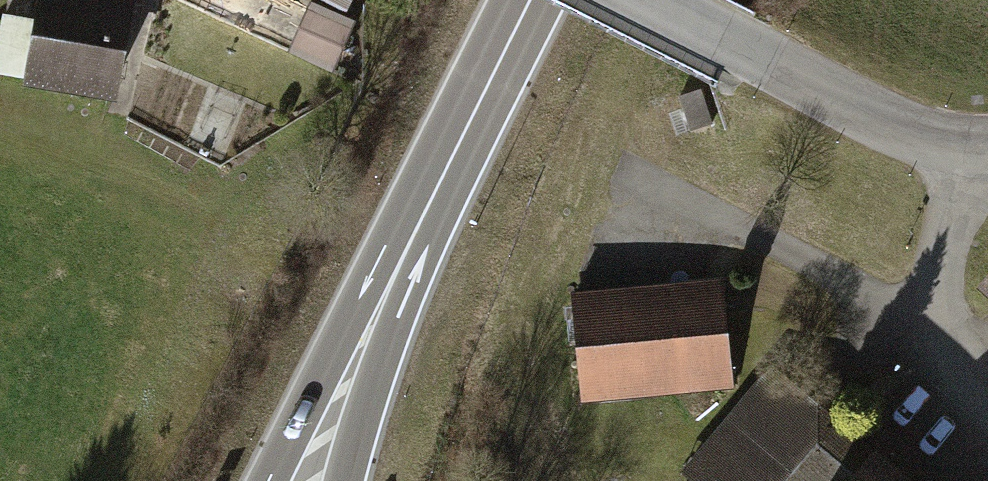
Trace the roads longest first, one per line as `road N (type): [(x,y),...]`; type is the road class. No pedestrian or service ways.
road 1 (unclassified): [(957,156),(639,0)]
road 2 (trunk): [(426,211),(272,480)]
road 3 (trunk): [(343,480),(426,211)]
road 4 (residential): [(987,395),(931,326),(957,156)]
road 5 (trunk): [(530,0),(426,211)]

